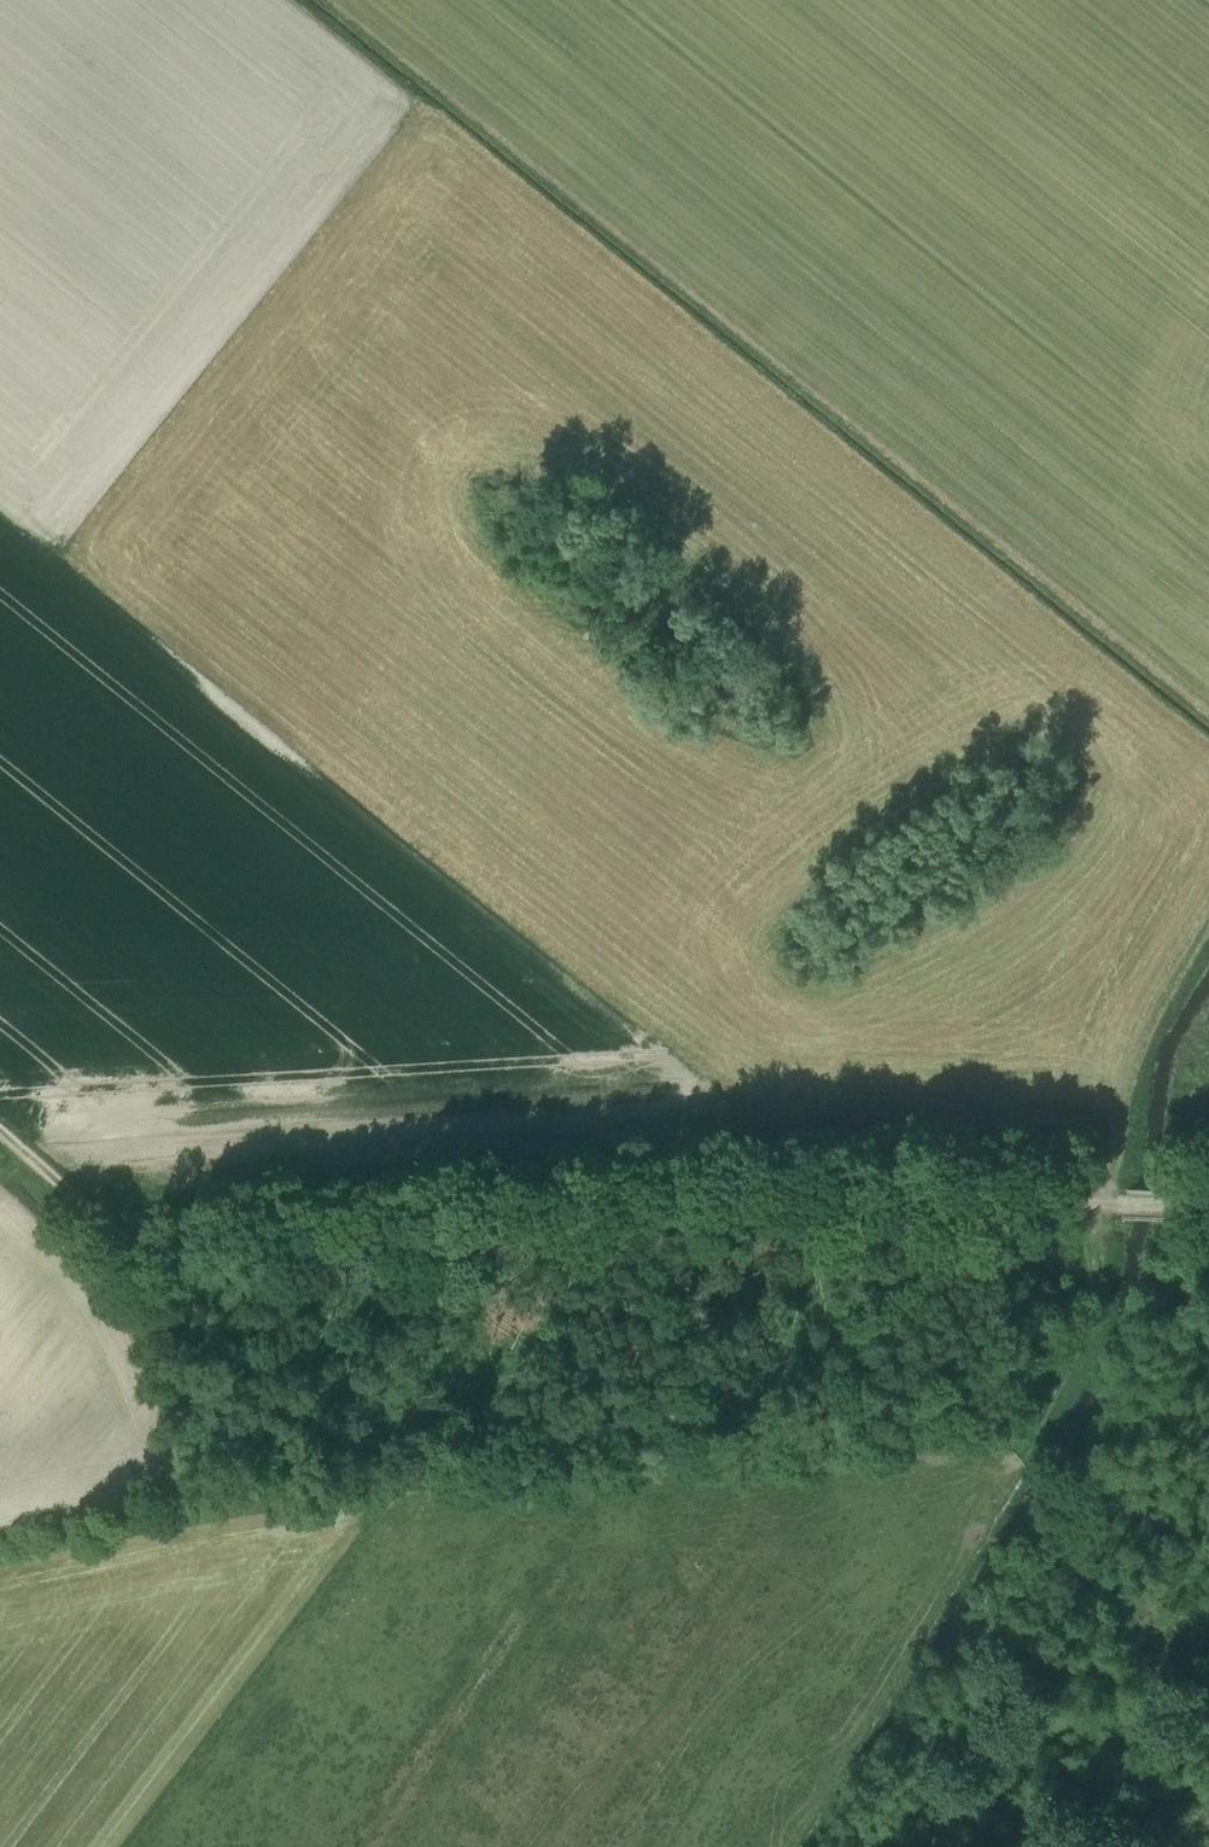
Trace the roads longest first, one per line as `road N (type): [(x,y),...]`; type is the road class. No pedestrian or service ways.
road 1 (track): [(0,1136),(134,1248),(182,1261),(767,1205),(1208,1204)]
road 2 (track): [(848,1739),(1089,1321),(1135,1045),(1208,921)]

